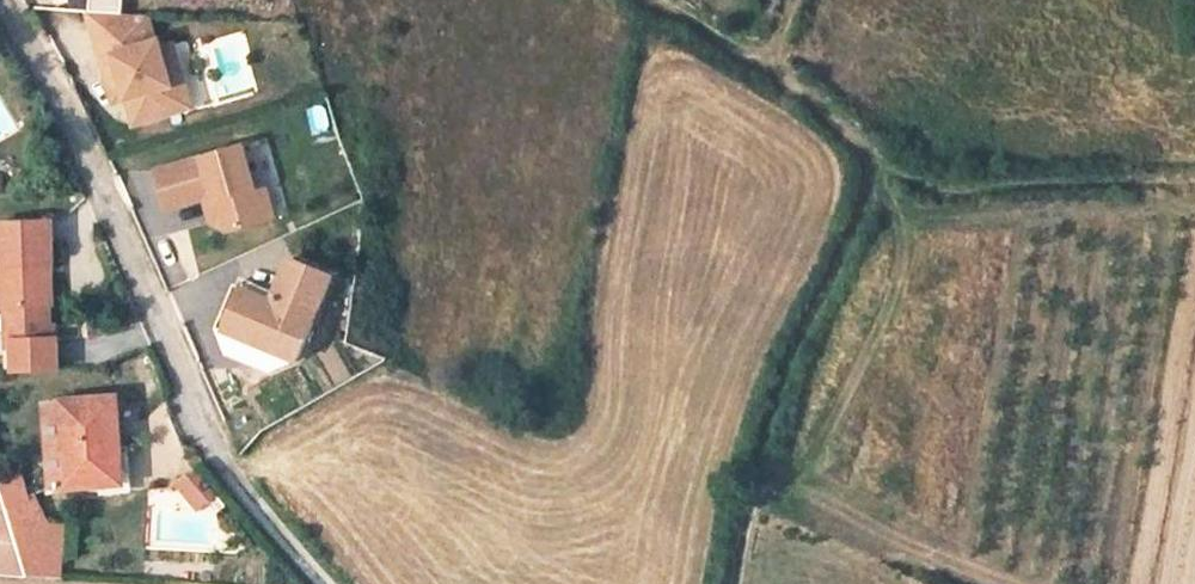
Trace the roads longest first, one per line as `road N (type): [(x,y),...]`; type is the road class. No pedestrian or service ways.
road 1 (residential): [(4,0),(53,80),(216,460),(324,583)]
road 2 (track): [(669,0),(761,62),(883,166),(949,188),(1194,179)]
road 3 (track): [(883,166),(810,329),(755,484),(738,583)]

